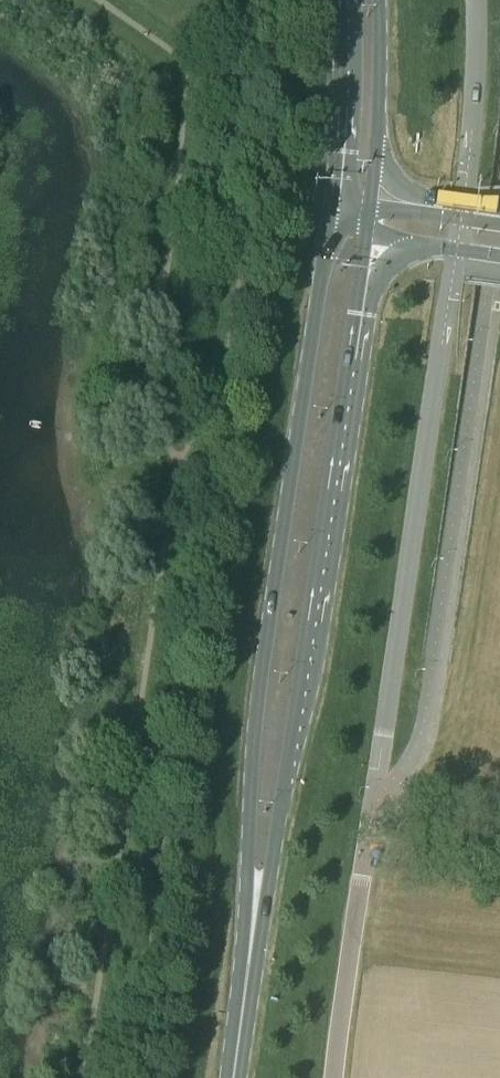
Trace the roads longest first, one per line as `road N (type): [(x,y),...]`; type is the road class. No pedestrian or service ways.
road 1 (unclassified): [(337,1077),(456,250)]
road 2 (secondary): [(330,213),(254,727),(248,964)]
road 3 (secondary): [(248,964),(271,870),(365,236)]
road 4 (secondary): [(339,0),(330,213)]
road 5 (unclassified): [(461,211),(476,0)]
road 6 (secondary): [(370,197),(379,0)]

